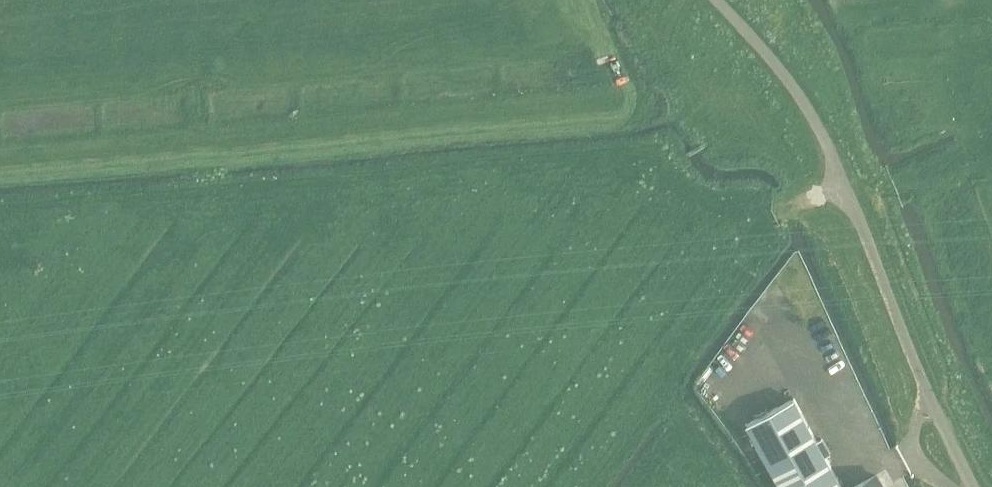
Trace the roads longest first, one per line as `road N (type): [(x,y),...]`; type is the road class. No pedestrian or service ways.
road 1 (unclassified): [(973,486),(830,149),(792,85),(718,0)]

